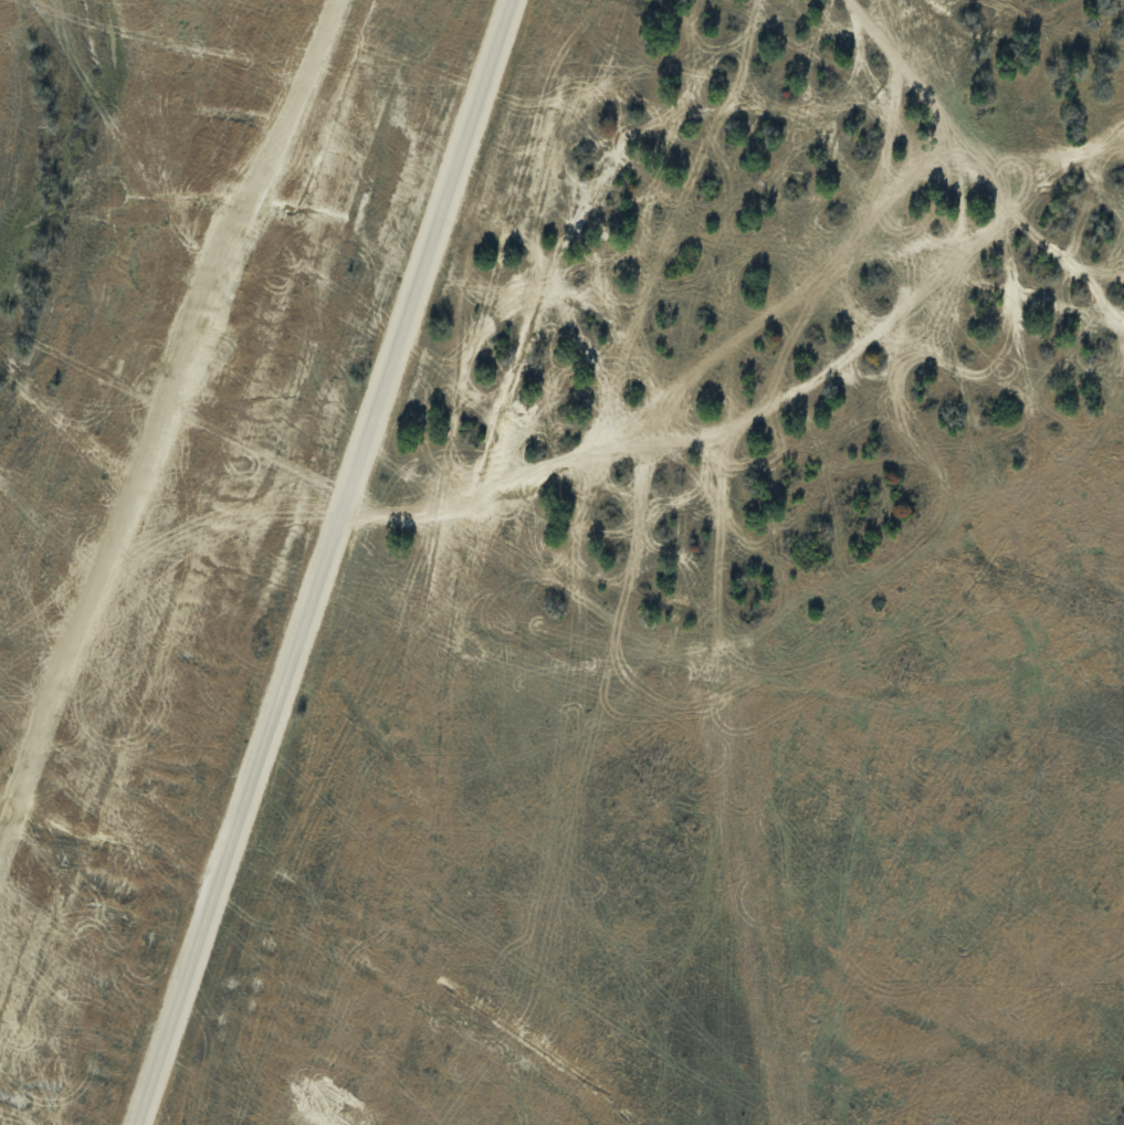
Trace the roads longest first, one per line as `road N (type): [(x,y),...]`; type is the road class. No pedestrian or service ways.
road 1 (tertiary): [(515,0),(141,1124)]

